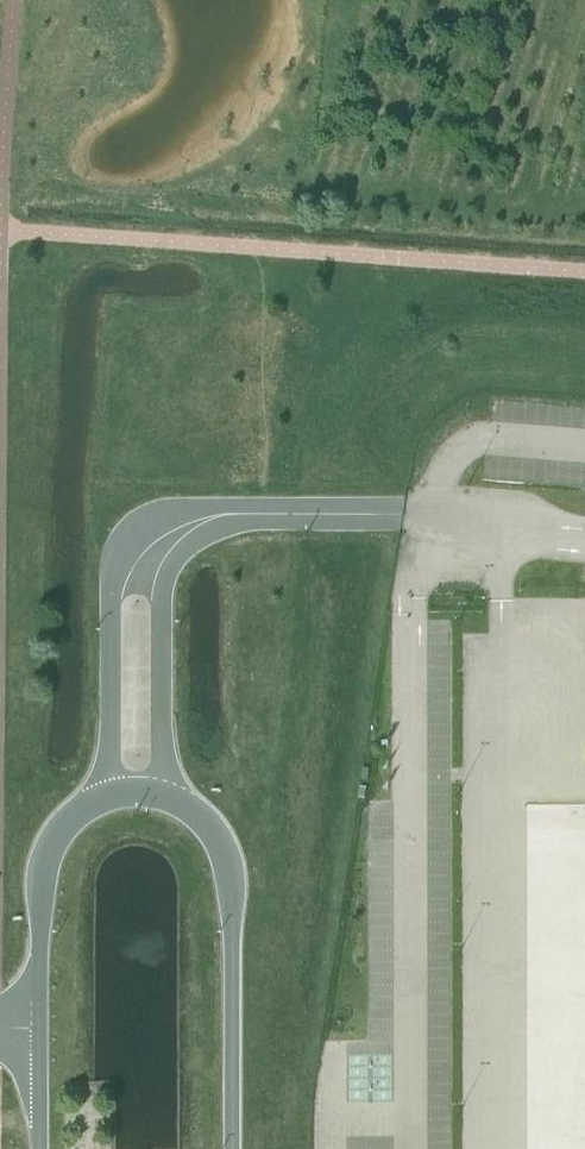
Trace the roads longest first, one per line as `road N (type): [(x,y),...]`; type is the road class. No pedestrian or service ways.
road 1 (unclassified): [(271,514),(210,510),(147,525),(113,581),(108,797)]
road 2 (unclassified): [(108,797),(73,820),(51,850),(42,883),(40,1148)]
road 3 (unclassified): [(230,1148),(227,884),(197,818),(164,796)]
road 4 (unclassified): [(164,796),(164,580),(190,543),(271,514)]
road 5 (unclassified): [(424,515),(271,514)]

